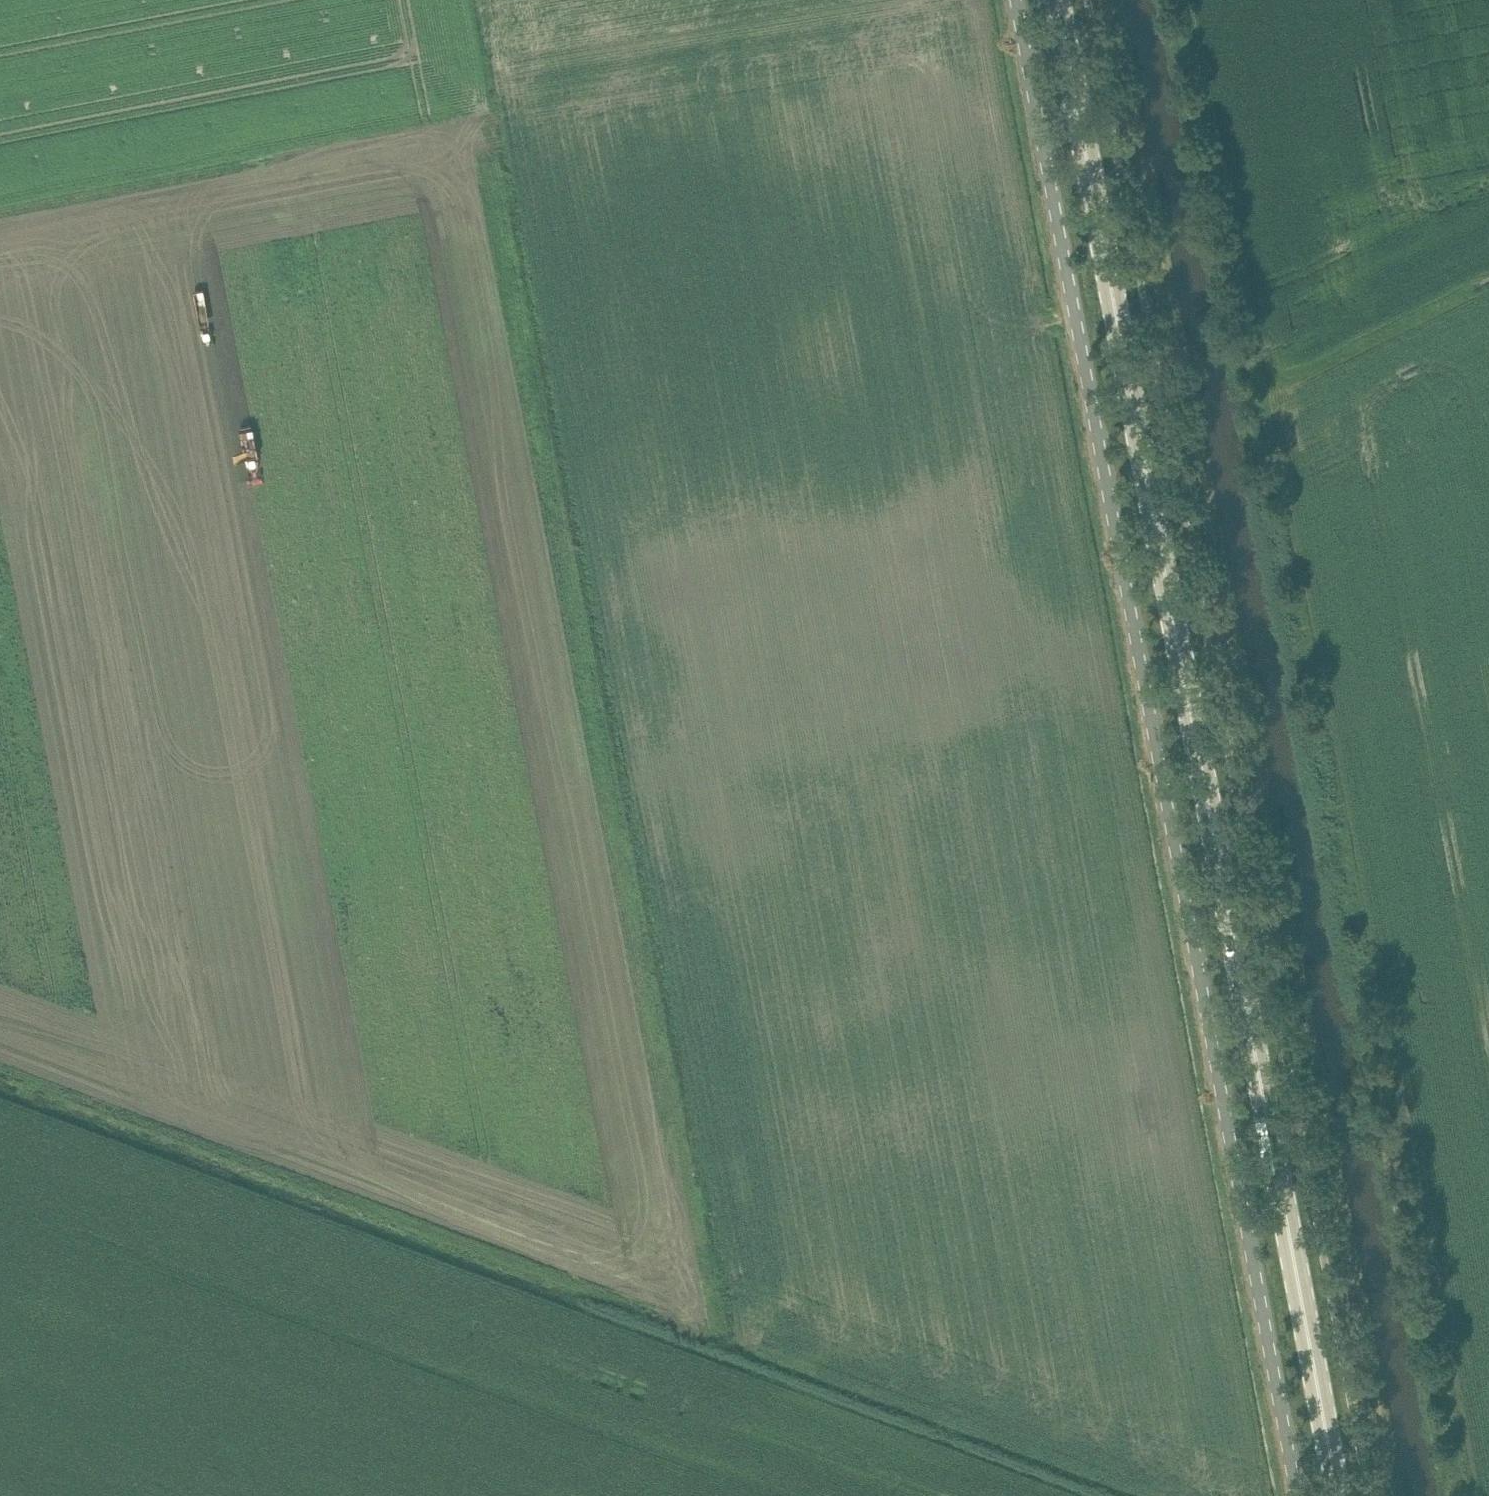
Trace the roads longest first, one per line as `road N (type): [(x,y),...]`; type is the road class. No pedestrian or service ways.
road 1 (primary): [(1338,1495),(1057,0)]
road 2 (unclassified): [(1301,1495),(1021,0)]

